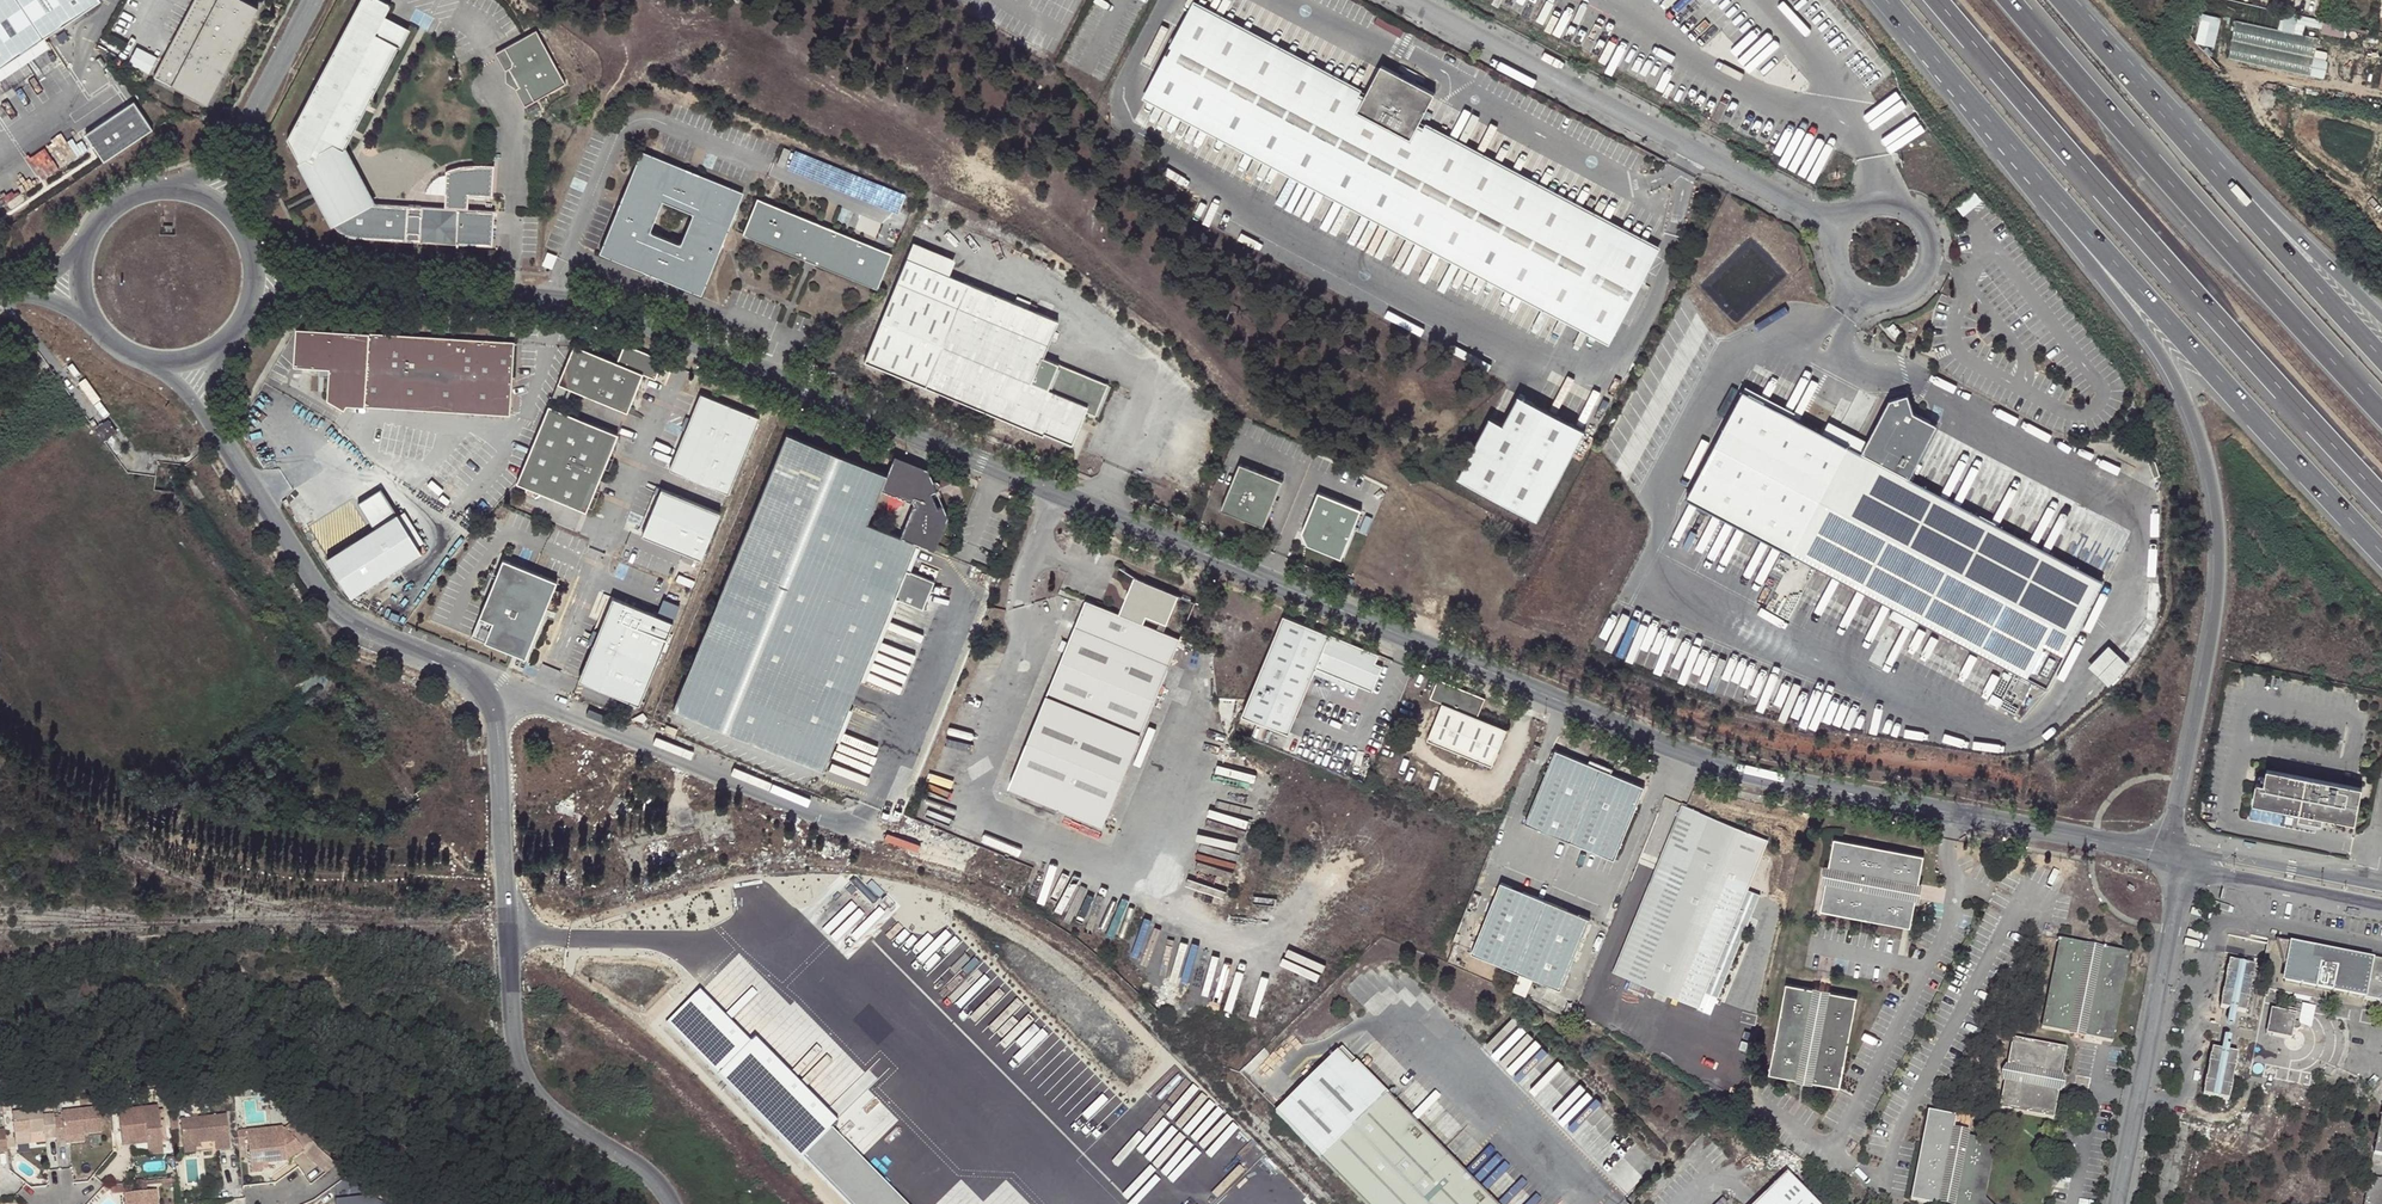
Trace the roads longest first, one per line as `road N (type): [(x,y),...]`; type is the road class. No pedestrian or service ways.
road 1 (tertiary): [(323,285),(608,310),(1717,764),(2176,855)]
road 2 (primary): [(1881,0),(2125,306),(2190,413),(2208,468),(2219,573),(2177,805),(2176,855)]
road 3 (primary): [(1883,0),(2381,555)]
road 4 (motorway): [(1938,0),(2381,494)]
road 5 (unclassified): [(489,703),(500,751),(514,1045),(523,1074),(545,1105),(643,1170),(672,1203)]
road 6 (motorway): [(2381,408),(2011,0)]
road 7 (unclassified): [(1839,227),(1403,0)]
road 8 (primary): [(2381,358),(2065,0)]
road 9 (primary): [(2381,314),(2067,0)]
road 10 (unclassified): [(489,703),(538,701),(859,829)]
road 11 (unclassified): [(222,433),(339,617),(456,669),(489,703)]
road 12 (unclassified): [(2118,1203),(2176,899),(2176,855)]
road 13 (unclassified): [(1833,241),(1838,273),(1869,297),(1902,294),(1924,274),(1926,231),(1896,204),(1863,205),(1839,227)]
road 14 (tertiary): [(2176,855),(2222,873),(2381,905)]
road 15 (tertiary): [(2381,881),(2176,855)]
road 16 (unclassified): [(313,0),(242,135)]

